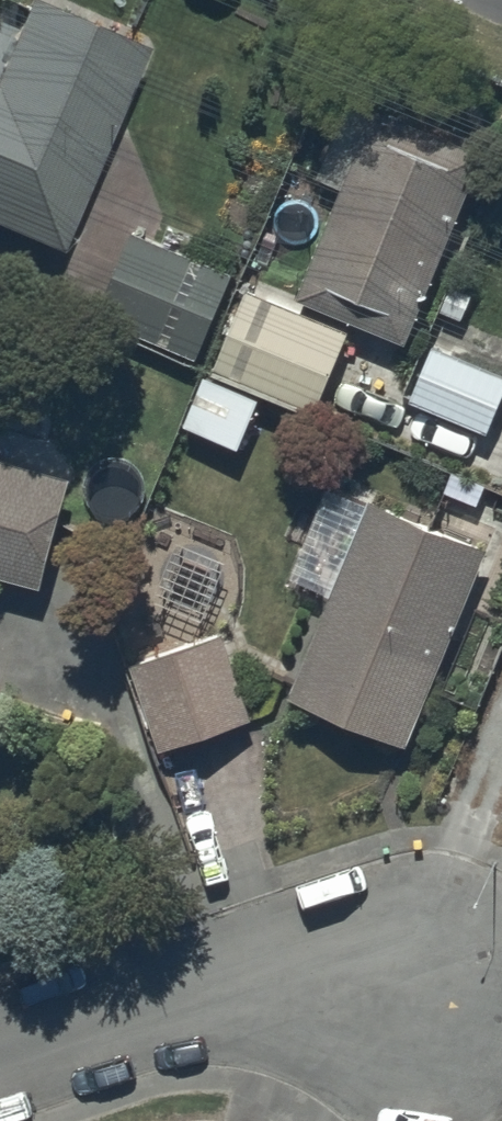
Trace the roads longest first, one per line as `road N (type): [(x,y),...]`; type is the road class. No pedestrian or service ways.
road 1 (residential): [(0,1065),(210,988),(282,973),(347,974),(438,1004)]

